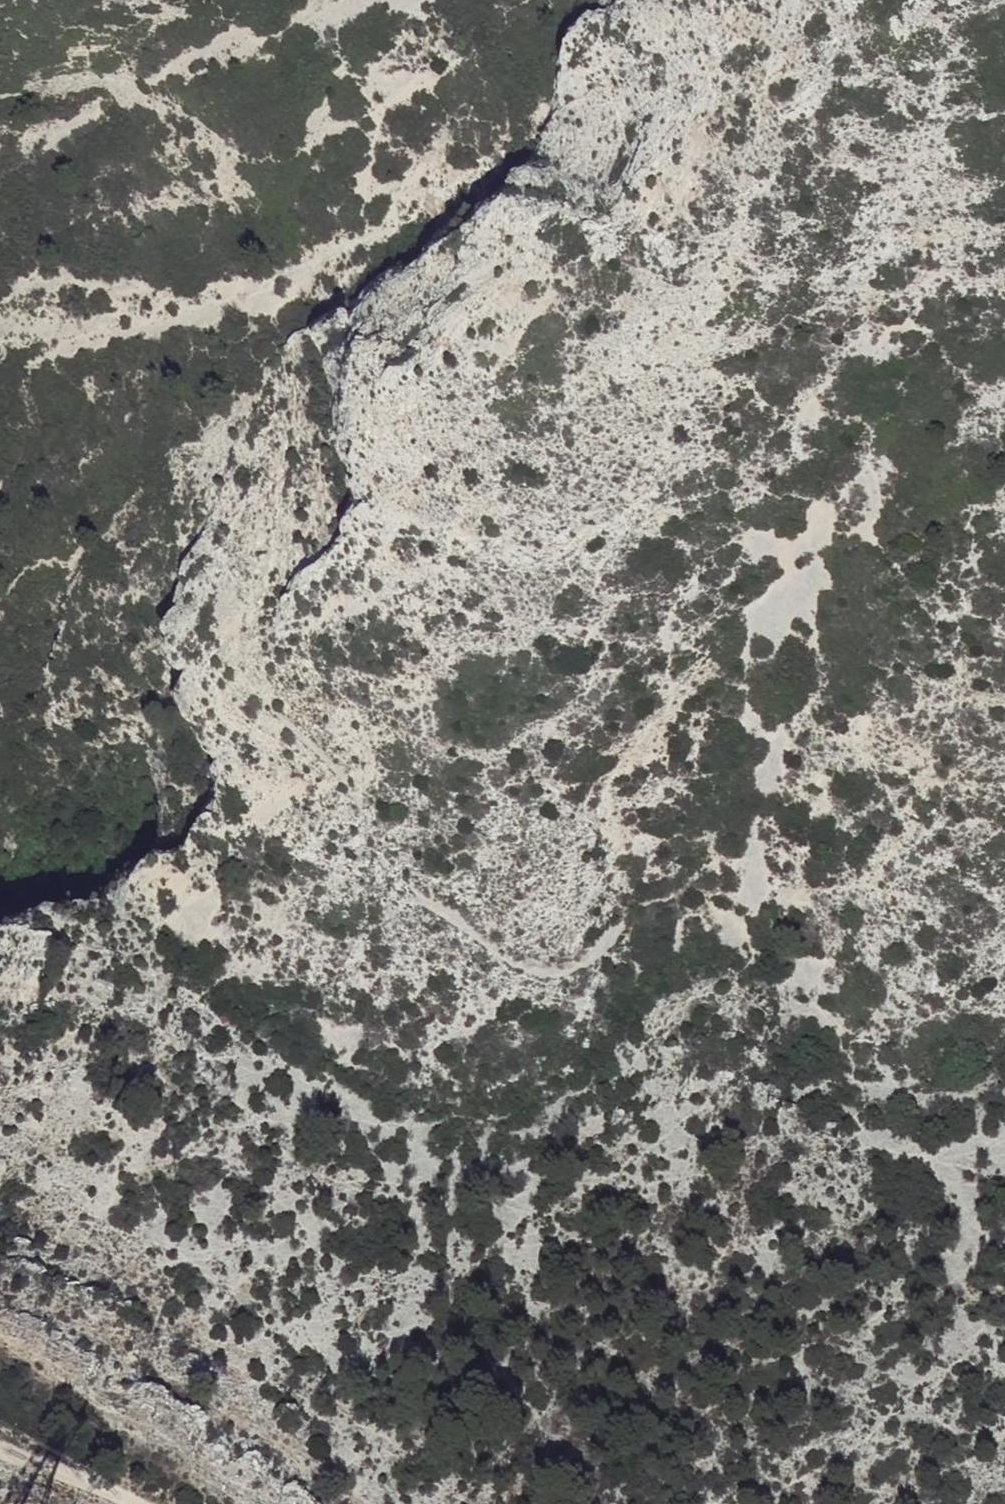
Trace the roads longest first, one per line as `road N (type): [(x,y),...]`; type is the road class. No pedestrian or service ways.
road 1 (track): [(0,1444),(132,1503)]

